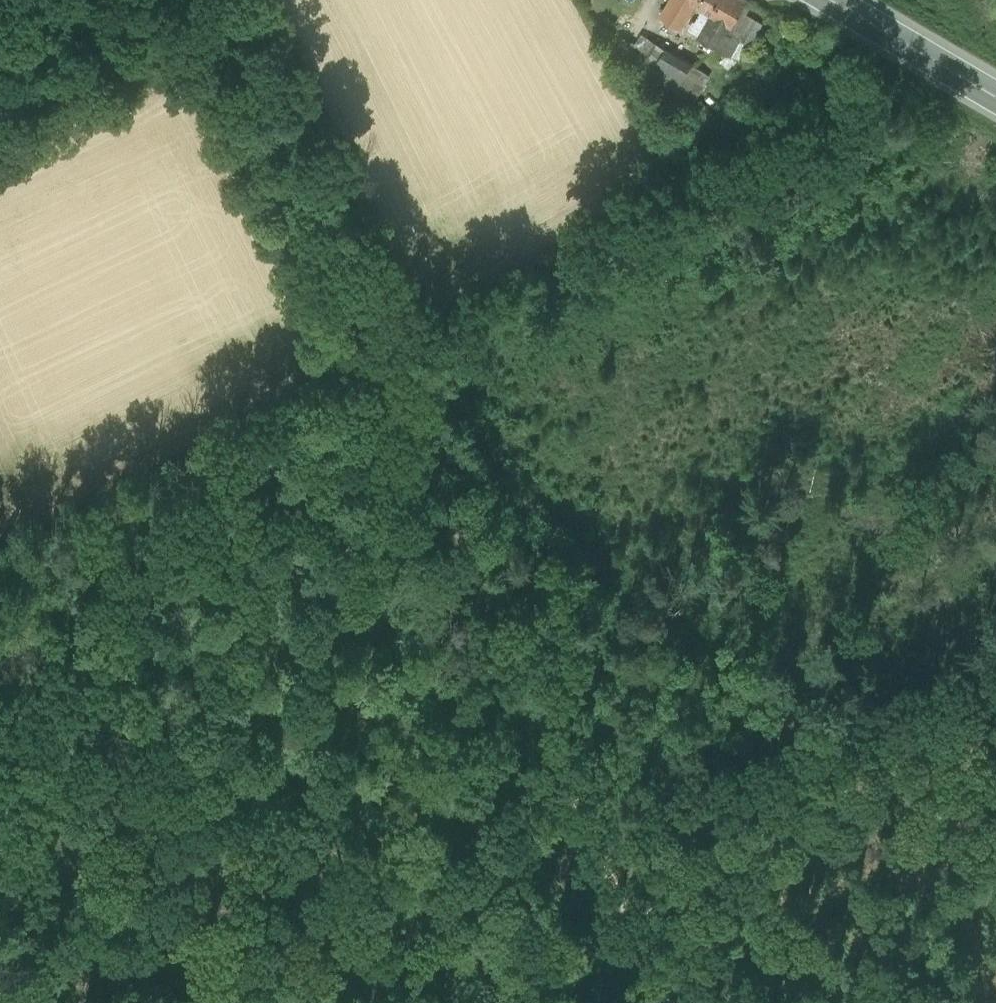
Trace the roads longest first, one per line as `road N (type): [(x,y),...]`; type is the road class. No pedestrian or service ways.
road 1 (track): [(670,1002),(223,0)]
road 2 (secondary): [(833,0),(995,96)]

